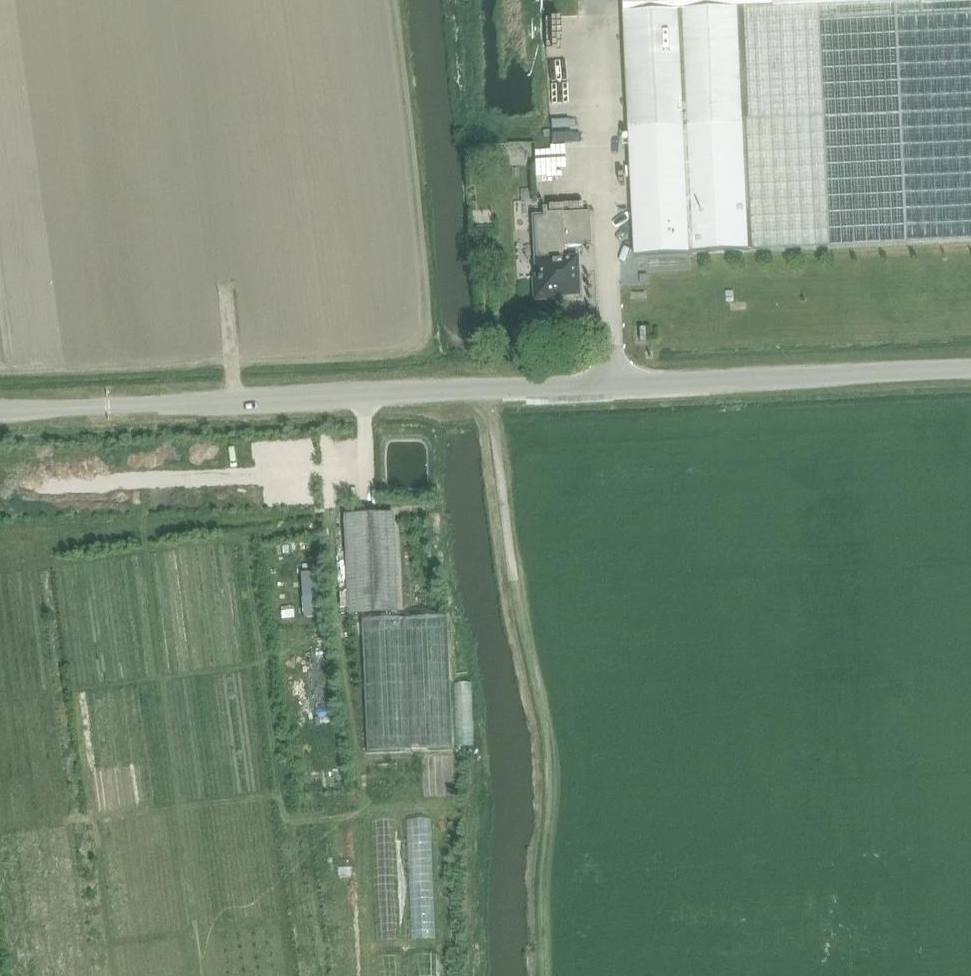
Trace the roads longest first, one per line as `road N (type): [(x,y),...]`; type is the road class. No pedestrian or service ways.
road 1 (unclassified): [(0,416),(970,371)]

